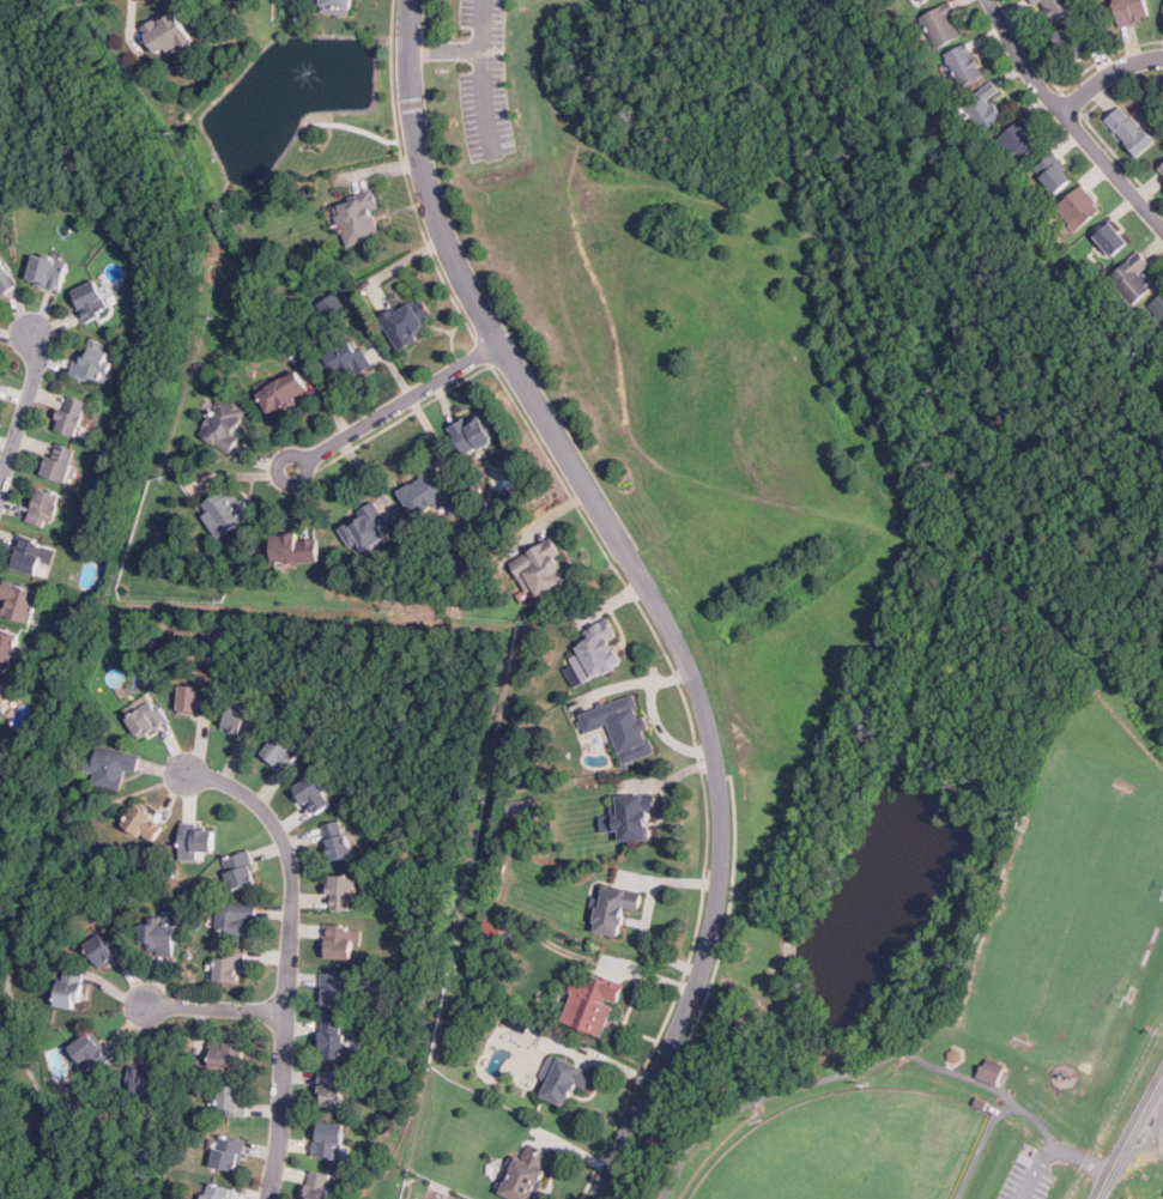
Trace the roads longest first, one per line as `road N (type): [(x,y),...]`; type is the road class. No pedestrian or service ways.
road 1 (residential): [(600,1198),(709,950),(723,861),(719,770),(697,689),(665,619),(493,344),(449,255),(419,159),(406,50),(409,0)]
road 2 (residential): [(269,1198),(284,1080),(291,859),(262,810),(211,780),(175,771)]
road 3 (residential): [(991,0),(1048,91),(1162,227)]
road 4 (residential): [(493,344),(291,465)]
road 5 (residential): [(0,492),(37,368),(34,337)]
road 6 (residential): [(286,1015),(144,1000)]
road 7 (tertiary): [(1102,1198),(1162,1085)]

